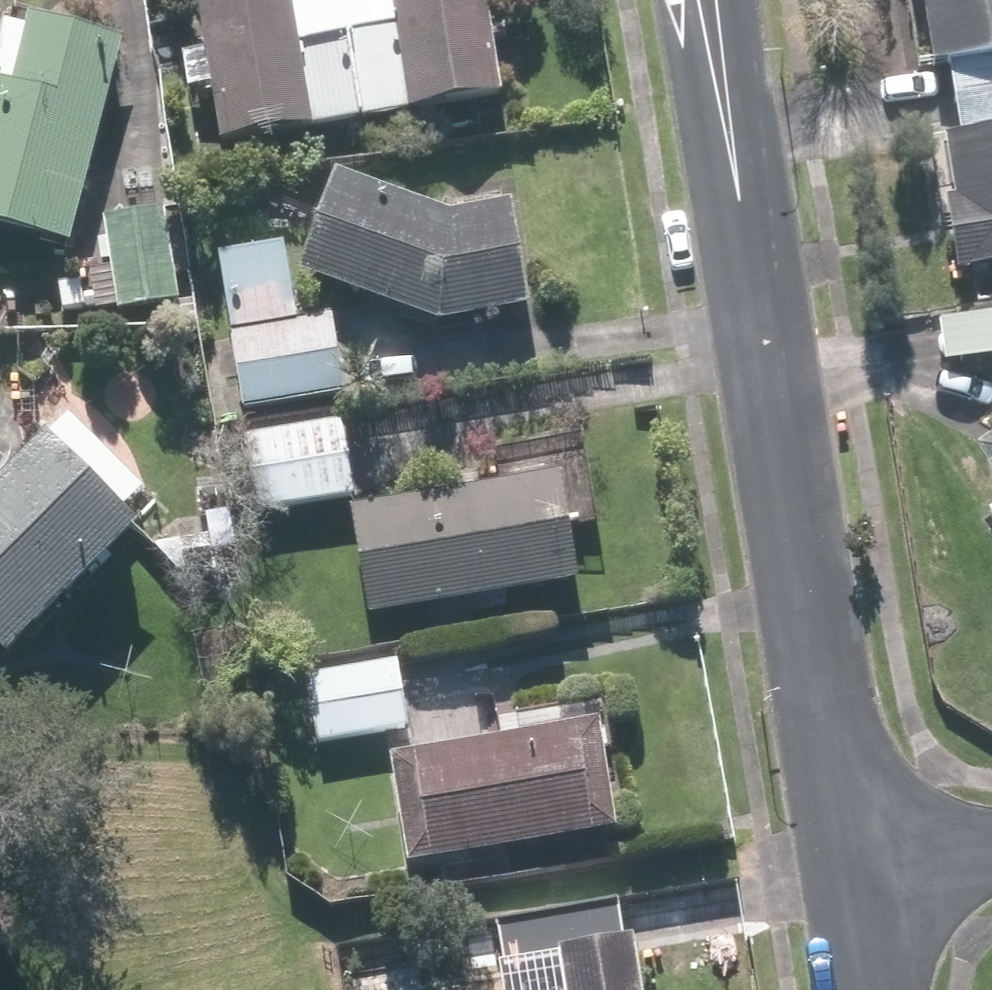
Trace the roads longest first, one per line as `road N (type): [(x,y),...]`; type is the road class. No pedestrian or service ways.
road 1 (residential): [(712,0),(849,878)]
road 2 (residential): [(849,878),(991,855)]

